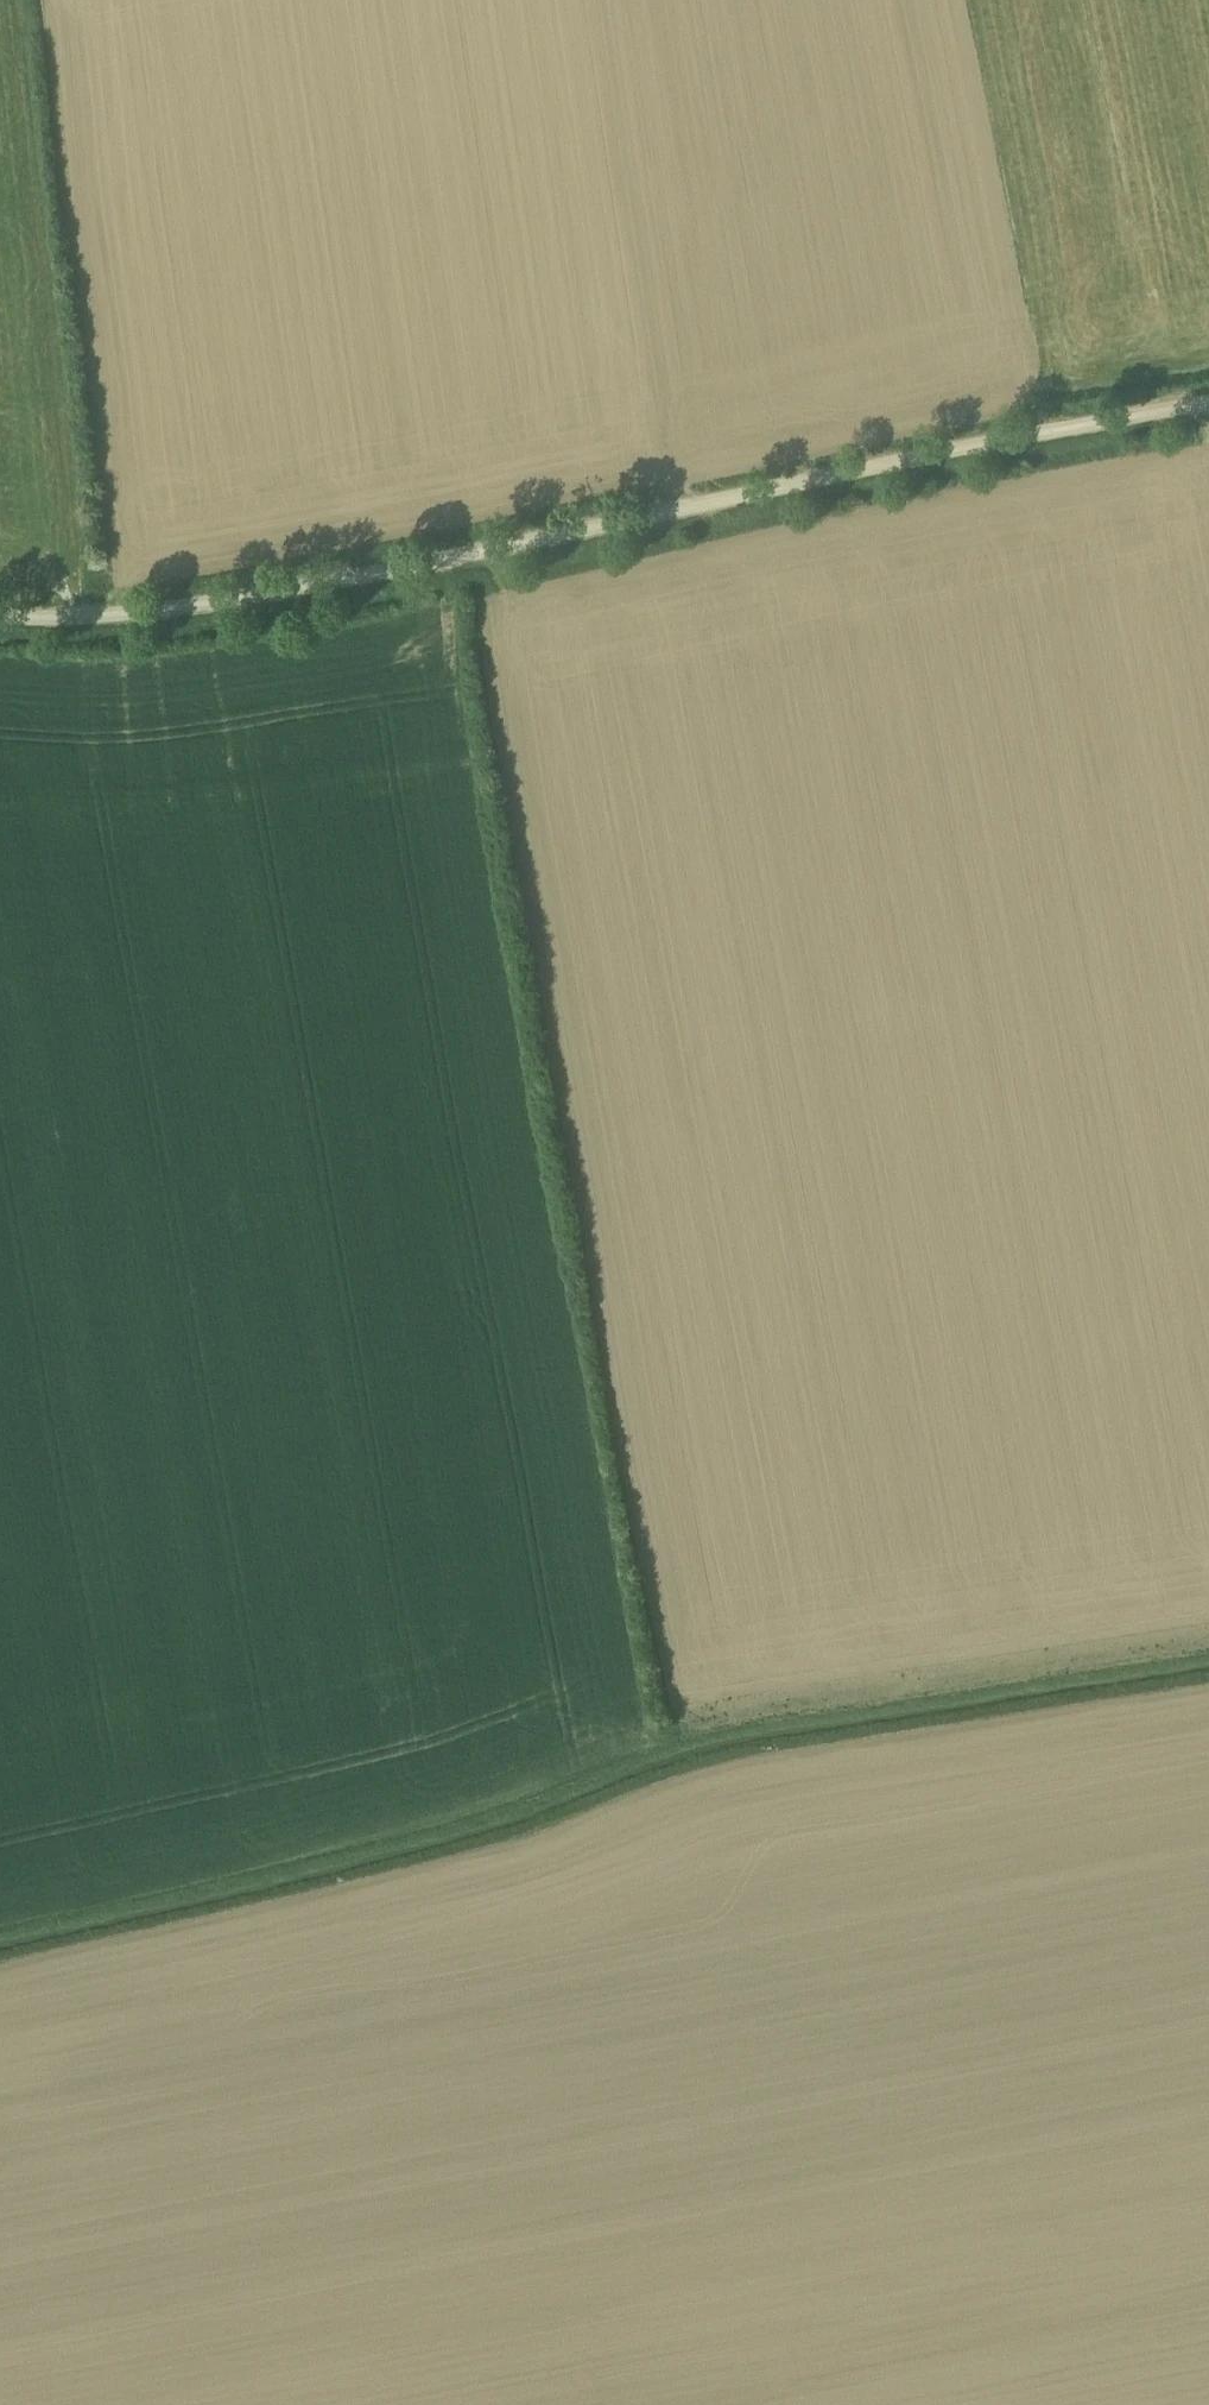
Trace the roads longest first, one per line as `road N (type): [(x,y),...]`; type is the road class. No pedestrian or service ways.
road 1 (unclassified): [(0,617),(201,606),(1208,399)]

